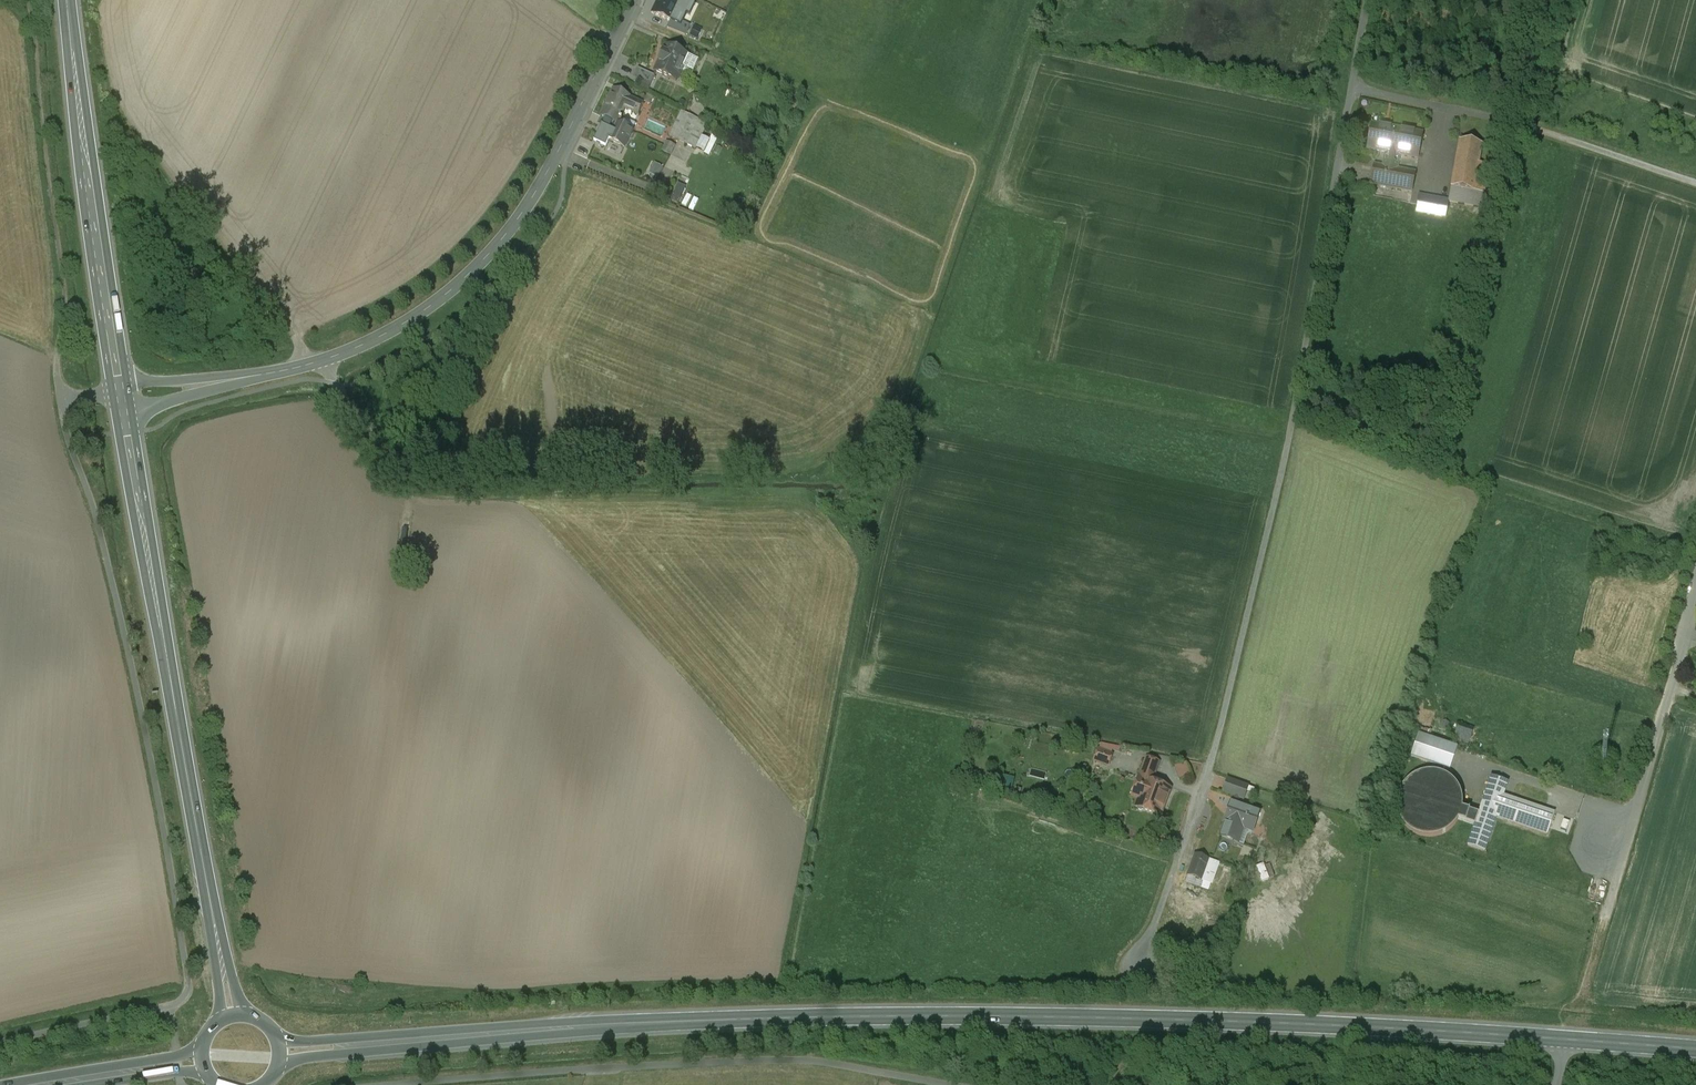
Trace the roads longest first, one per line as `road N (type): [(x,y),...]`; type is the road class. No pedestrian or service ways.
road 1 (primary): [(1572,1041),(997,1016),(599,1025),(278,1051)]
road 2 (unclassified): [(1371,0),(1303,377),(1226,707),(1141,964)]
road 3 (unclassified): [(61,400),(146,726),(189,991),(168,1008),(0,1045)]
road 4 (tertiary): [(633,0),(531,199),(450,291),(380,337),(313,363),(120,395)]
road 5 (secondary): [(120,395),(235,1017)]
road 6 (unclassified): [(385,1084),(792,1060),(942,1084)]
road 7 (unclassified): [(28,0),(63,296),(61,400)]
road 8 (secondary): [(67,0),(120,395)]
road 9 (unclassified): [(1695,593),(1605,920)]
road 10 (track): [(624,17),(868,114)]
road 11 (track): [(1530,126),(1695,182)]
road 12 (primary): [(203,1061),(52,1084)]
road 13 (primary): [(1695,1050),(1572,1041)]

